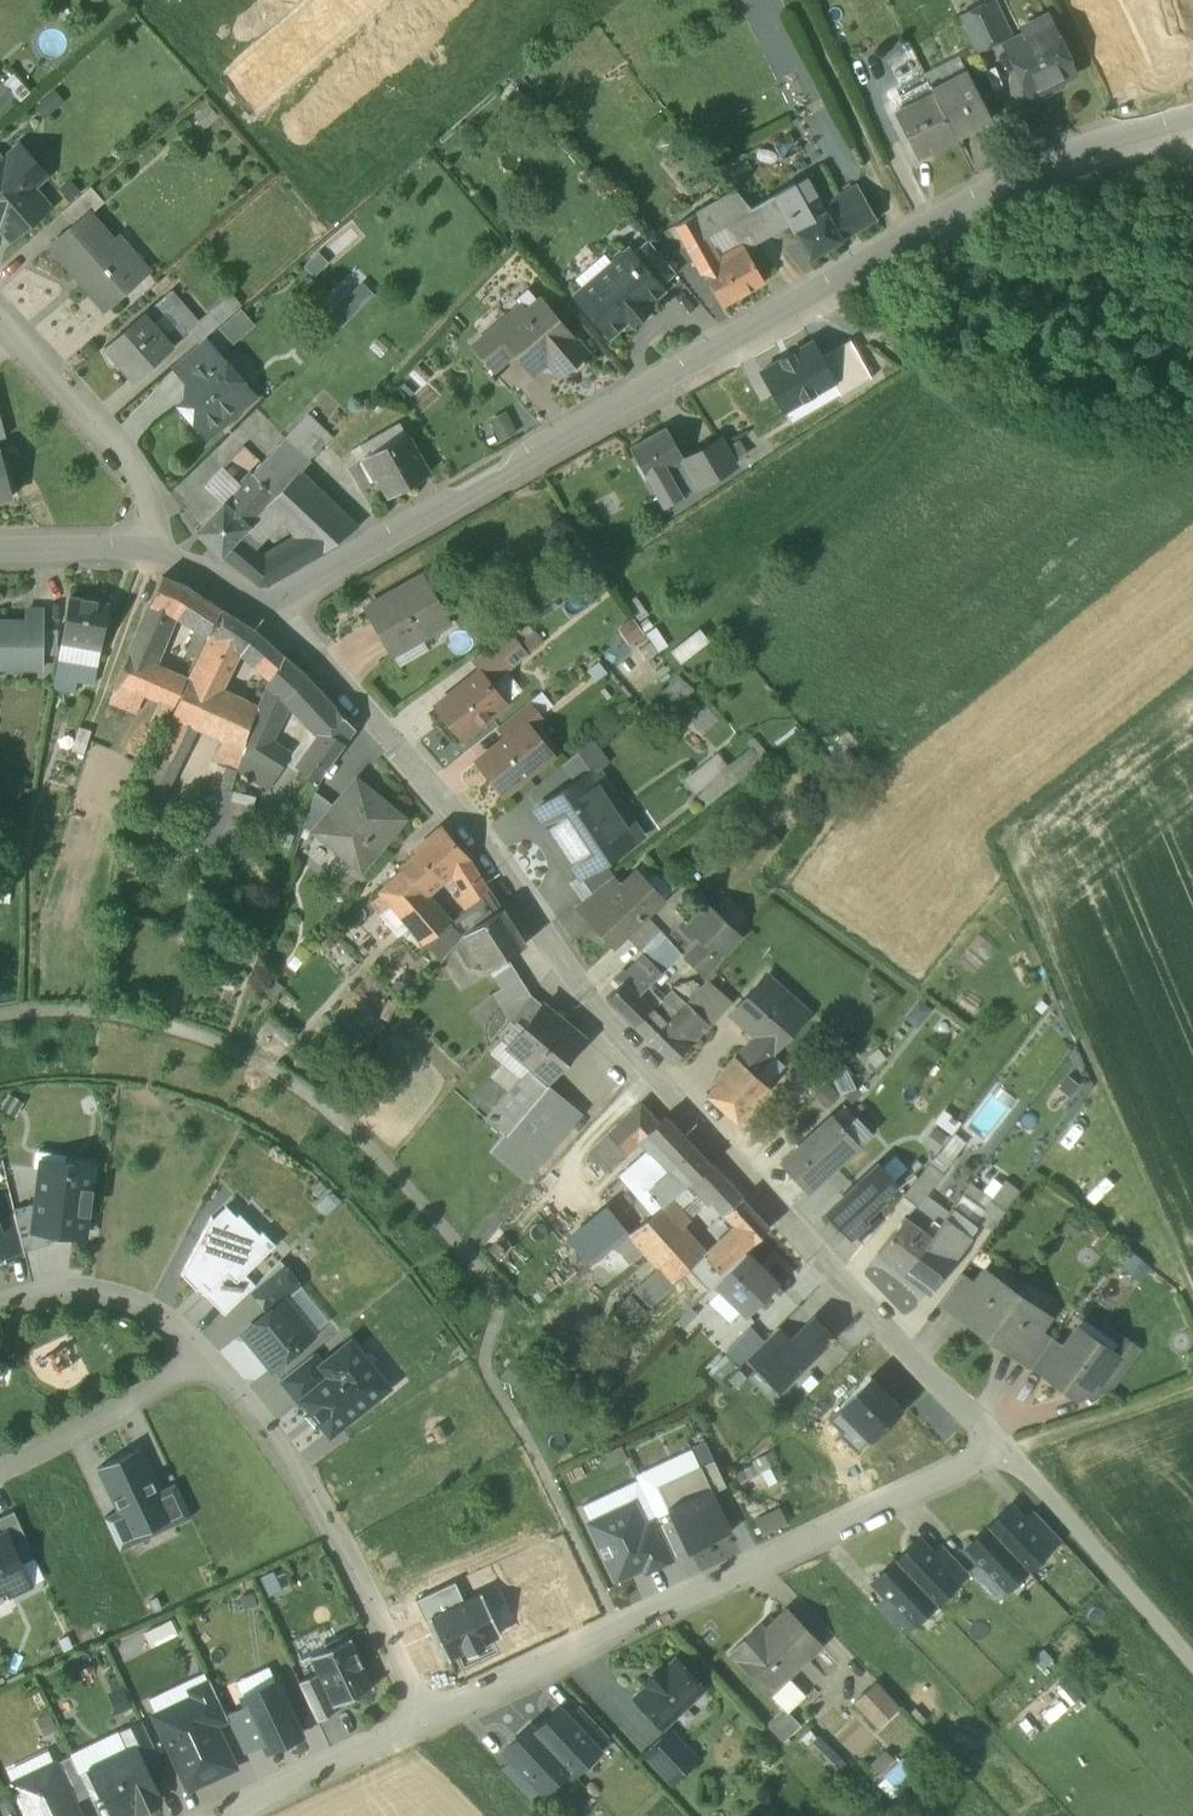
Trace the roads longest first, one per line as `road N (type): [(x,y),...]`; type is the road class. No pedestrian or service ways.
road 1 (unclassified): [(1007,1453),(654,1077),(582,990),(445,796),(275,616)]
road 2 (unclassified): [(1192,135),(1056,175),(1011,198),(294,615),(275,616)]
road 3 (residential): [(429,1723),(1007,1453)]
road 4 (track): [(1192,1388),(1007,1453),(1192,1663)]
road 5 (residential): [(429,1723),(337,1541),(250,1411),(204,1363)]
road 6 (track): [(1192,449),(1028,426),(959,391),(838,295)]
road 7 (residential): [(0,327),(139,481),(147,558)]
road 8 (track): [(918,246),(797,0)]
road 9 (residential): [(204,1363),(139,1308),(67,1292),(0,1310)]
road 10 (residential): [(0,1460),(204,1363)]
road 11 (residential): [(233,1815),(429,1723)]
road 12 (unclassified): [(147,558),(0,556)]
road 13 (unclassified): [(275,616),(207,575),(147,558)]

